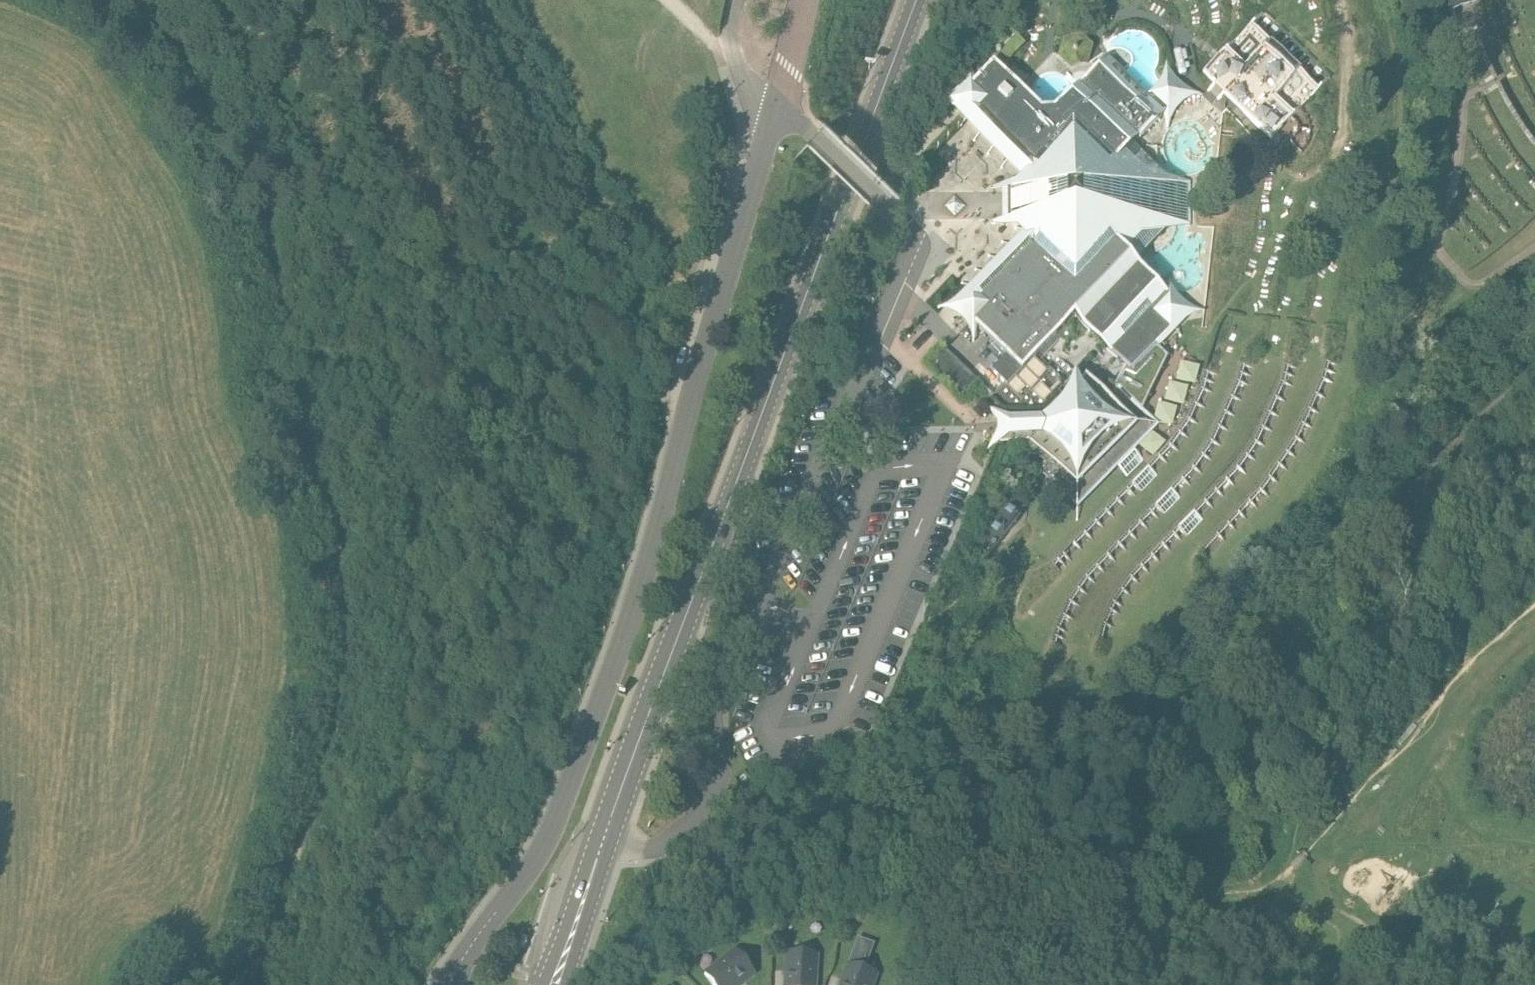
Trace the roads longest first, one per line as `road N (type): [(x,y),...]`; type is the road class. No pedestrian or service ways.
road 1 (unclassified): [(774,113),(634,612),(593,725),(541,853),(446,984)]
road 2 (secondary): [(554,984),(767,408)]
road 3 (secondary): [(917,0),(767,408)]

